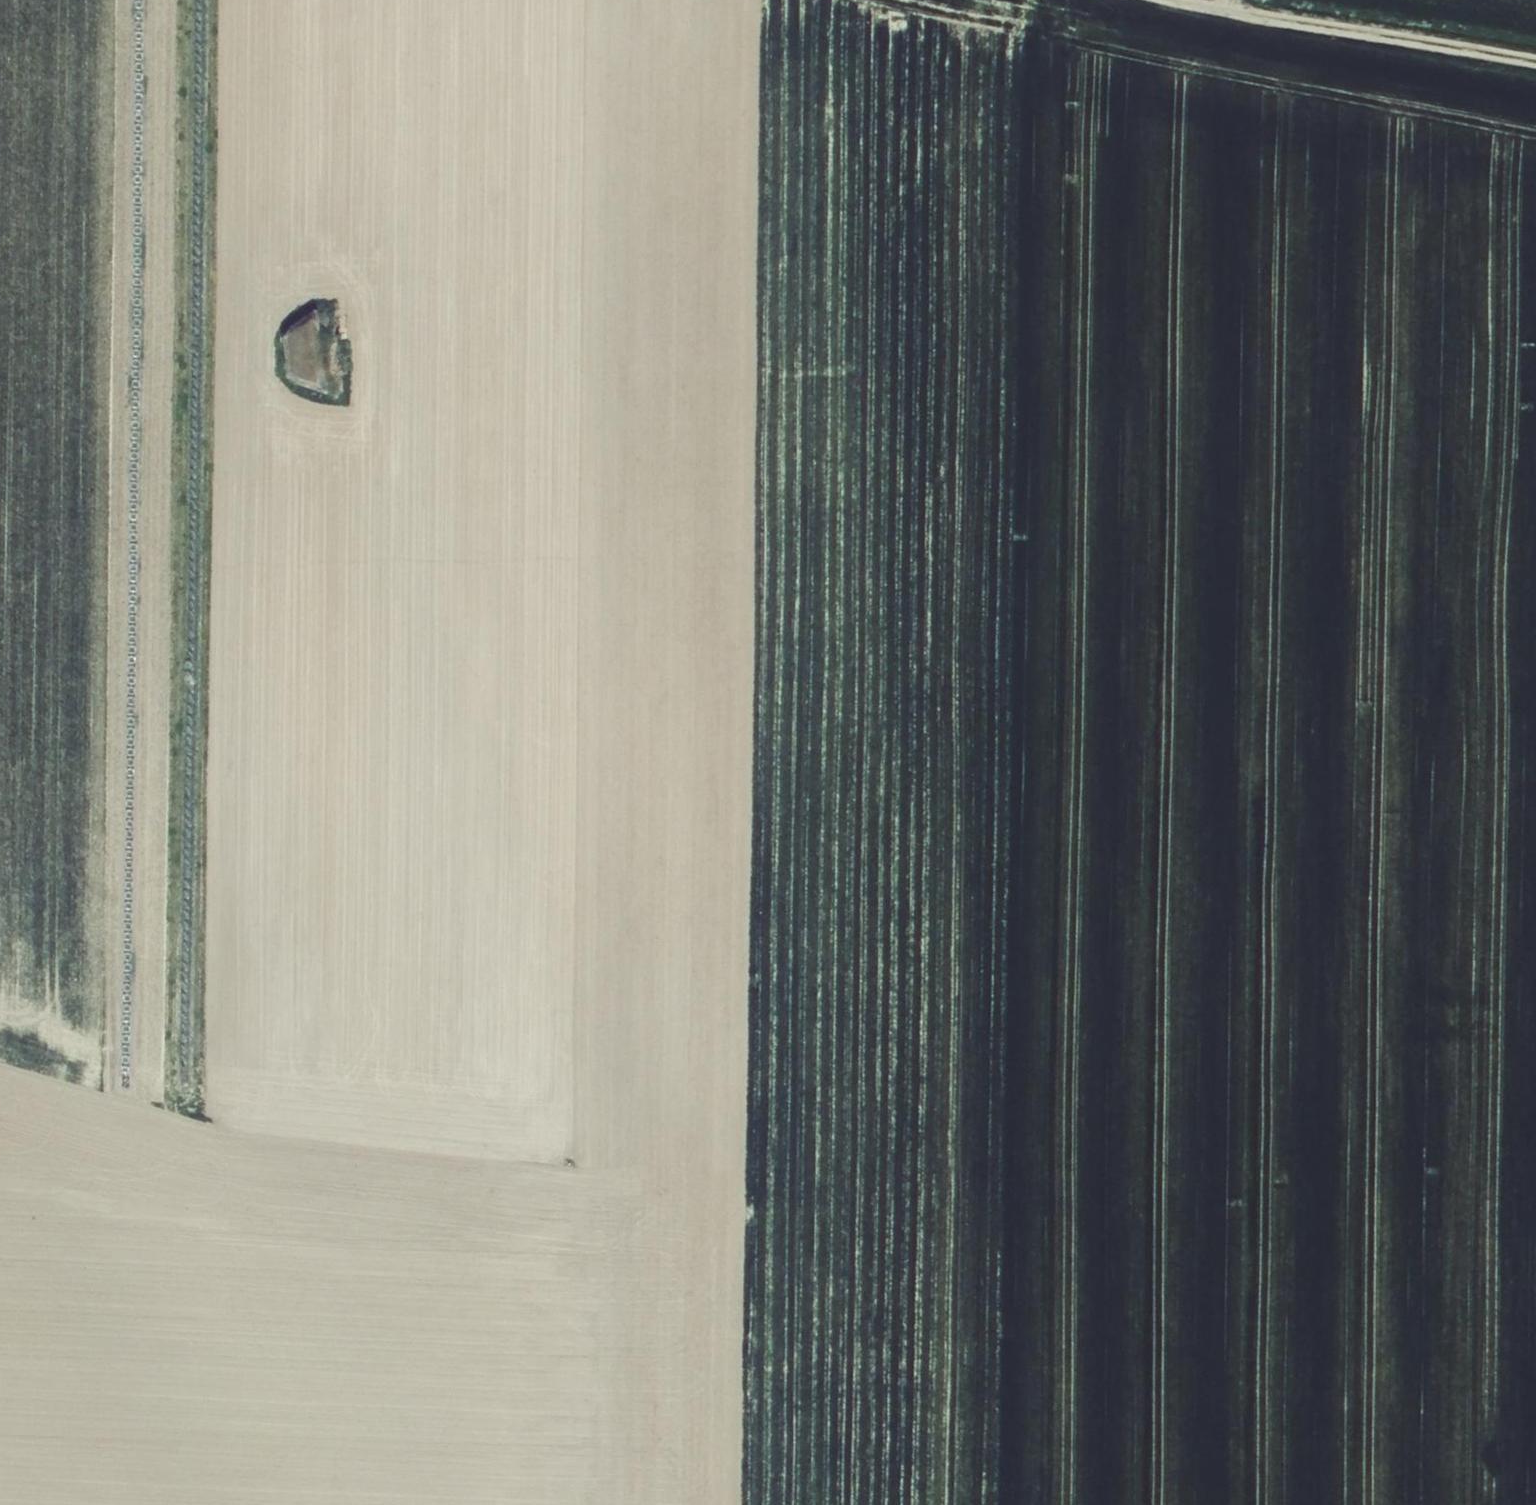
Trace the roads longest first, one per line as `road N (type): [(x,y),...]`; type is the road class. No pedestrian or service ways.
road 1 (track): [(1174,0),(1535,63)]

